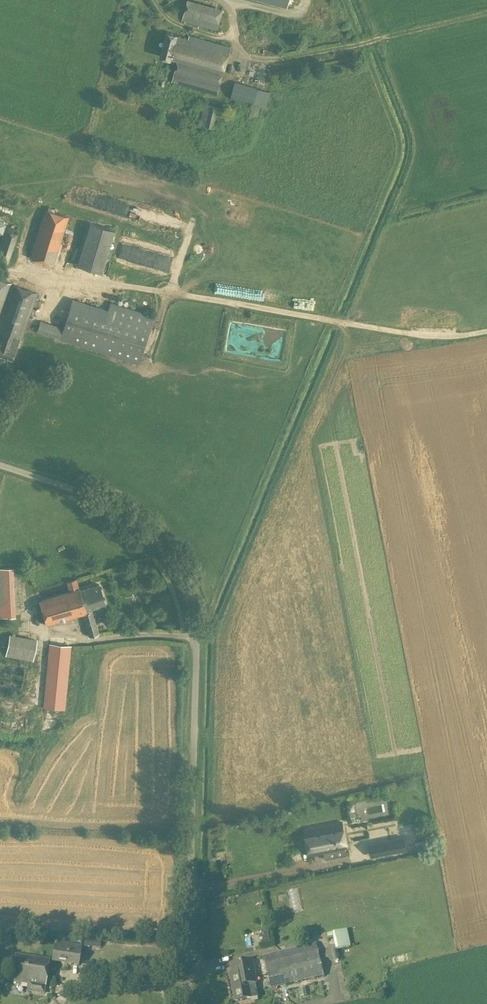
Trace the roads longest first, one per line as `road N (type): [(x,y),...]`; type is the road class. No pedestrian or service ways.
road 1 (unclassified): [(187,1003),(195,646),(186,593),(166,554),(130,517),(0,465)]
road 2 (track): [(239,54),(279,59),(486,13)]
road 3 (track): [(193,752),(47,716),(39,695)]

